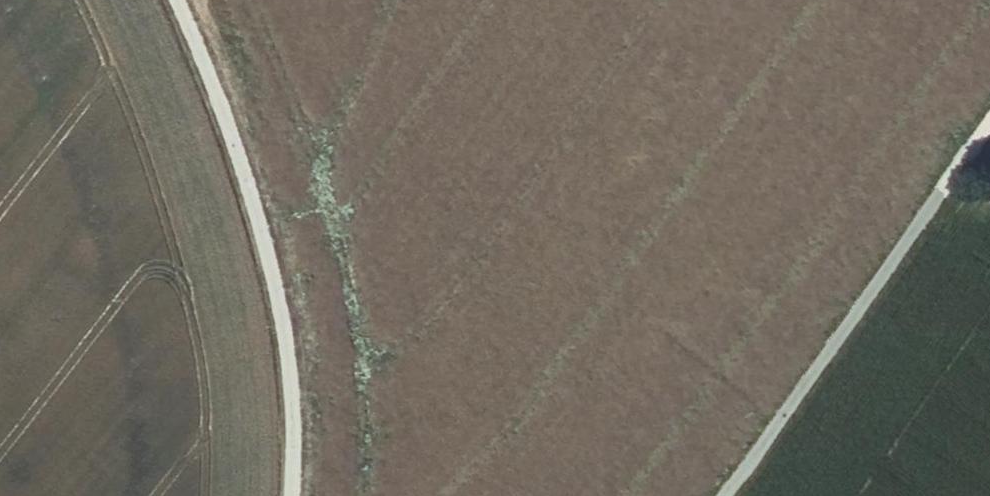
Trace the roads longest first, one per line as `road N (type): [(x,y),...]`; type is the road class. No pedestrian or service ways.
road 1 (track): [(291,495),(294,435),(269,243),(218,91),(175,0)]
road 2 (track): [(718,495),(989,114)]

